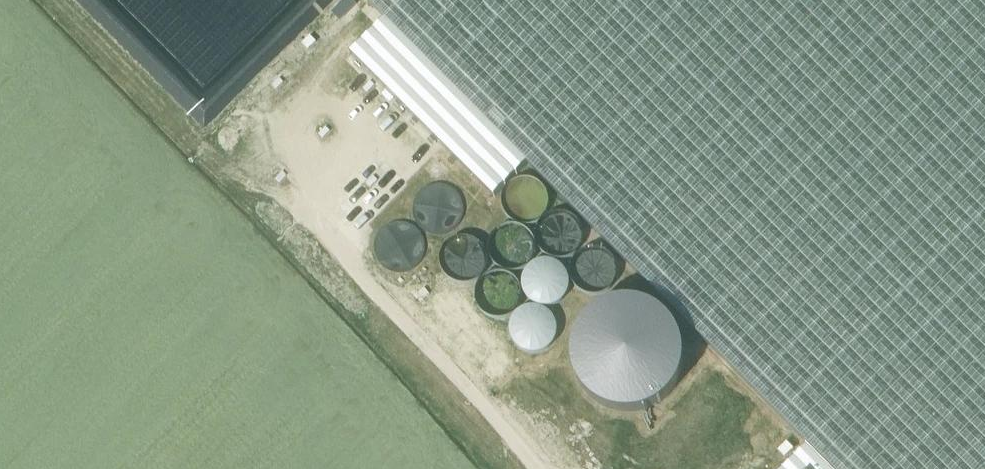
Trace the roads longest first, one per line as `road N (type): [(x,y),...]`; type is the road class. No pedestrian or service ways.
road 1 (track): [(373,113),(311,209),(405,331),(532,468)]
road 2 (track): [(0,322),(269,55)]

